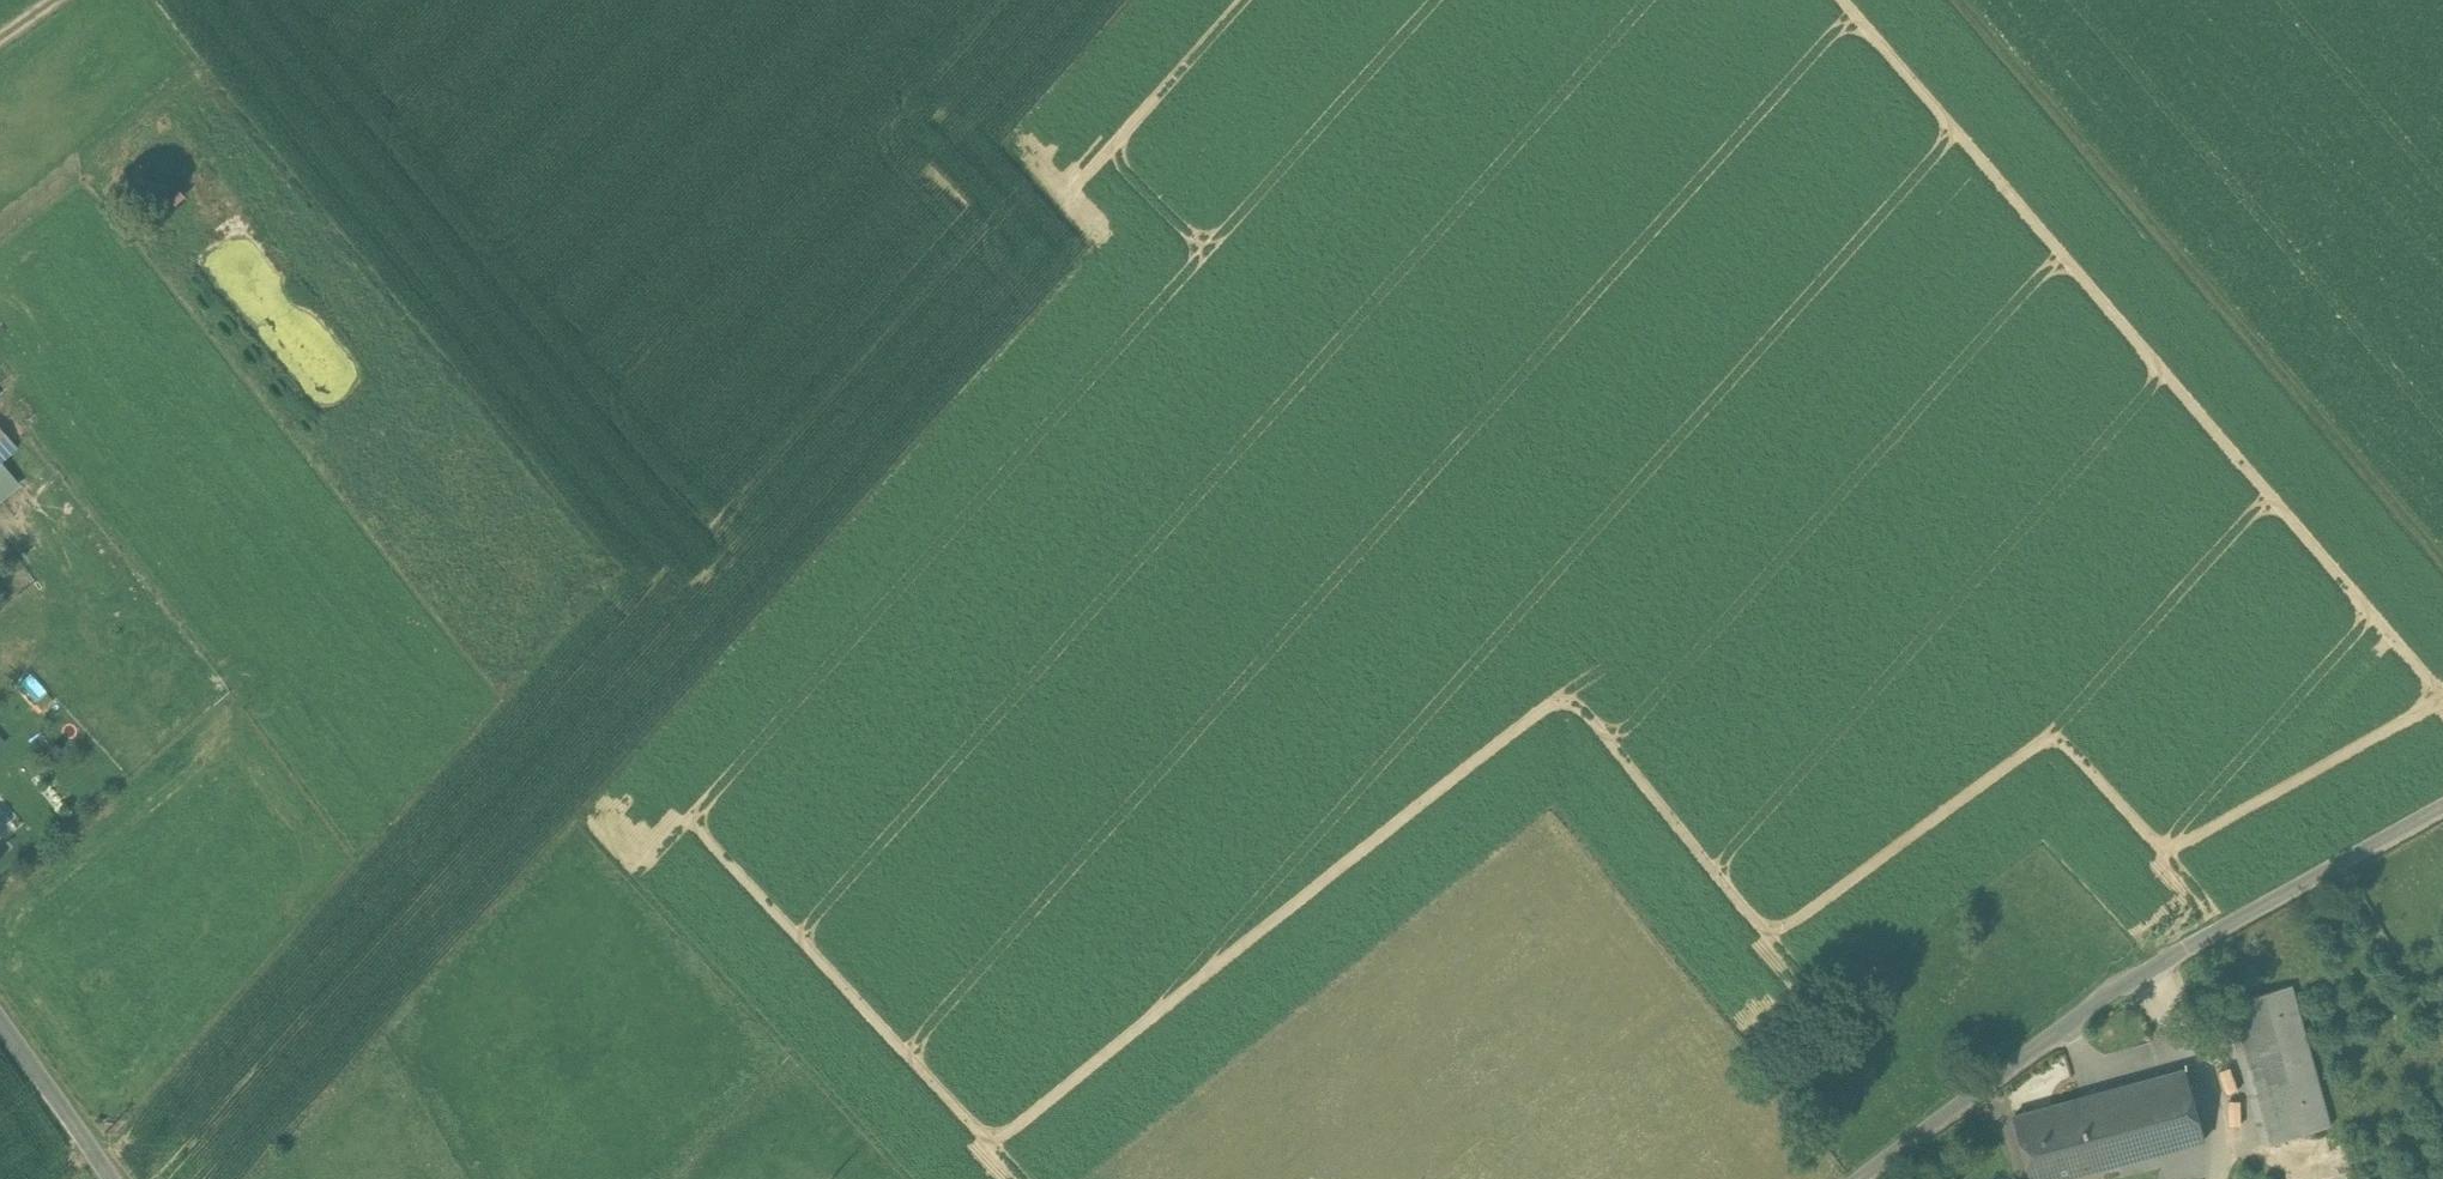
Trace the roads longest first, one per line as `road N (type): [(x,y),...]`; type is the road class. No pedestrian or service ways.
road 1 (unclassified): [(1864,1178),(2140,972),(2442,806)]
road 2 (unclassified): [(0,1017),(114,1178)]

